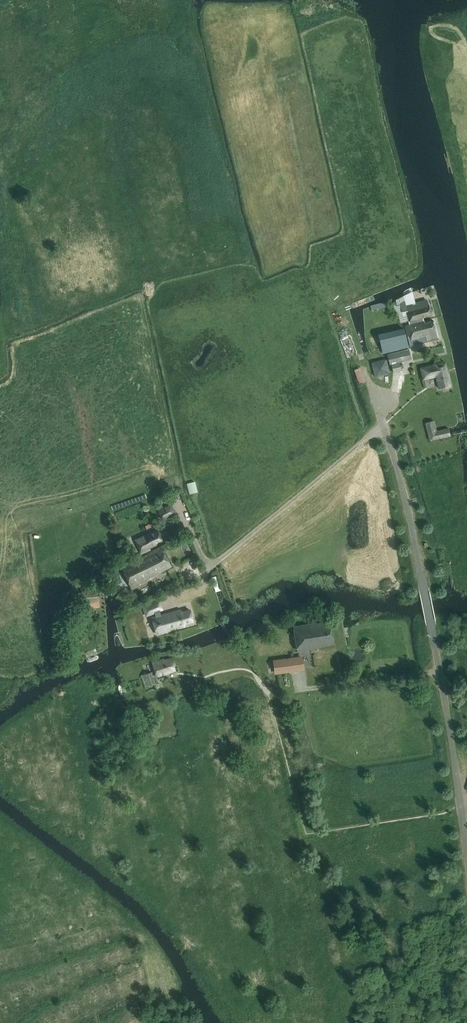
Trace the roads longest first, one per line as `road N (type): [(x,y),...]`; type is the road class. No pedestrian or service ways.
road 1 (unclassified): [(466,855),(432,625),(380,414),(384,401)]

